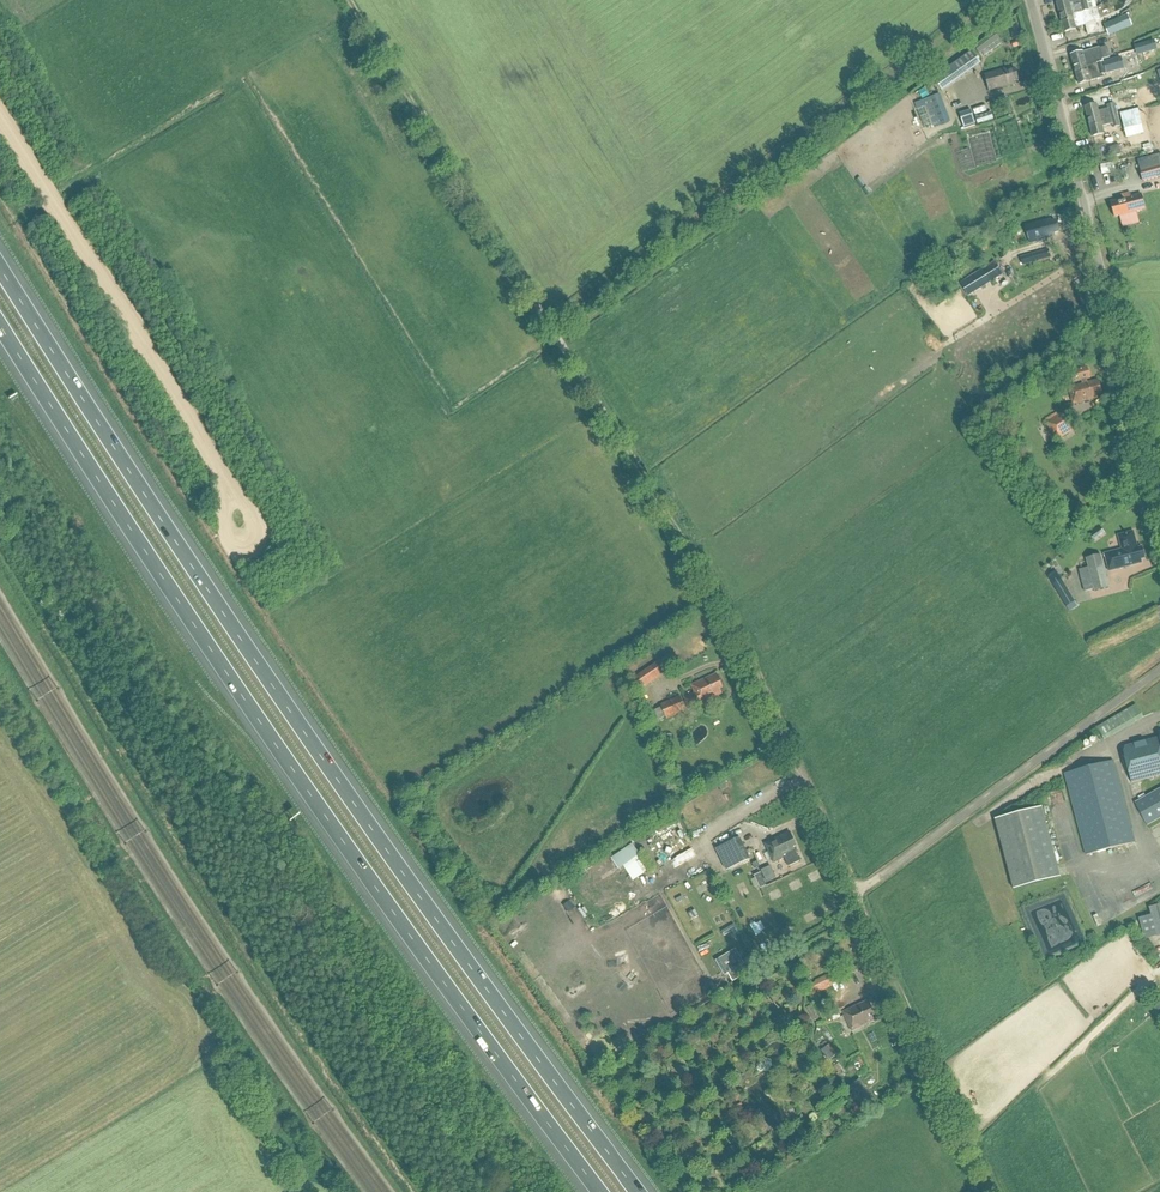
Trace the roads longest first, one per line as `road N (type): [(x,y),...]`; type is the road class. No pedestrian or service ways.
road 1 (motorway): [(635,1191),(242,643),(0,267)]
road 2 (motorway): [(0,325),(211,651),(596,1191)]
road 3 (track): [(421,1191),(276,994),(0,548)]
road 4 (track): [(549,324),(714,591),(855,894)]
road 5 (track): [(0,112),(255,516),(252,545),(227,534),(228,491)]
road 6 (track): [(549,324),(992,0)]
road 7 (unclassified): [(1159,494),(1030,0)]
road 8 (track): [(346,0),(549,324)]
road 9 (track): [(1159,670),(855,894)]
road 10 (track): [(855,894),(993,1191)]
road 11 (track): [(803,781),(691,850)]

